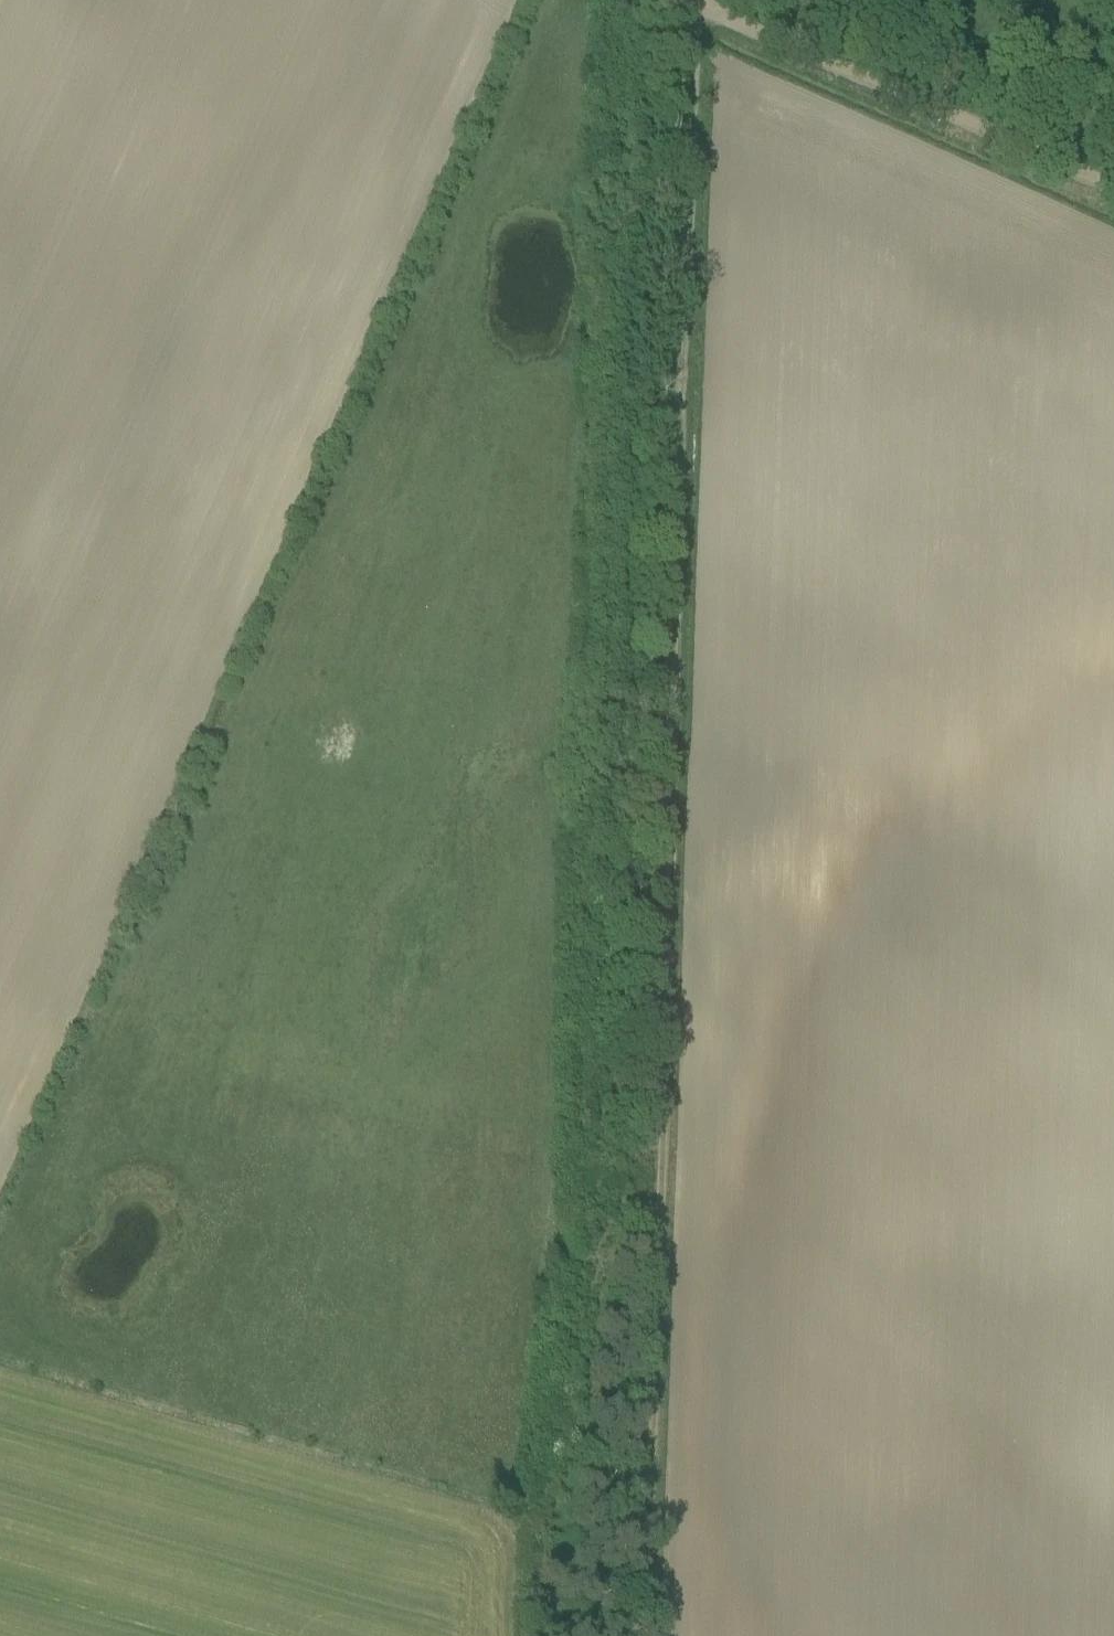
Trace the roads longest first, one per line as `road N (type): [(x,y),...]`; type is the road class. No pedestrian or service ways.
road 1 (track): [(645,1635),(695,0)]
road 2 (track): [(695,0),(1113,191)]

